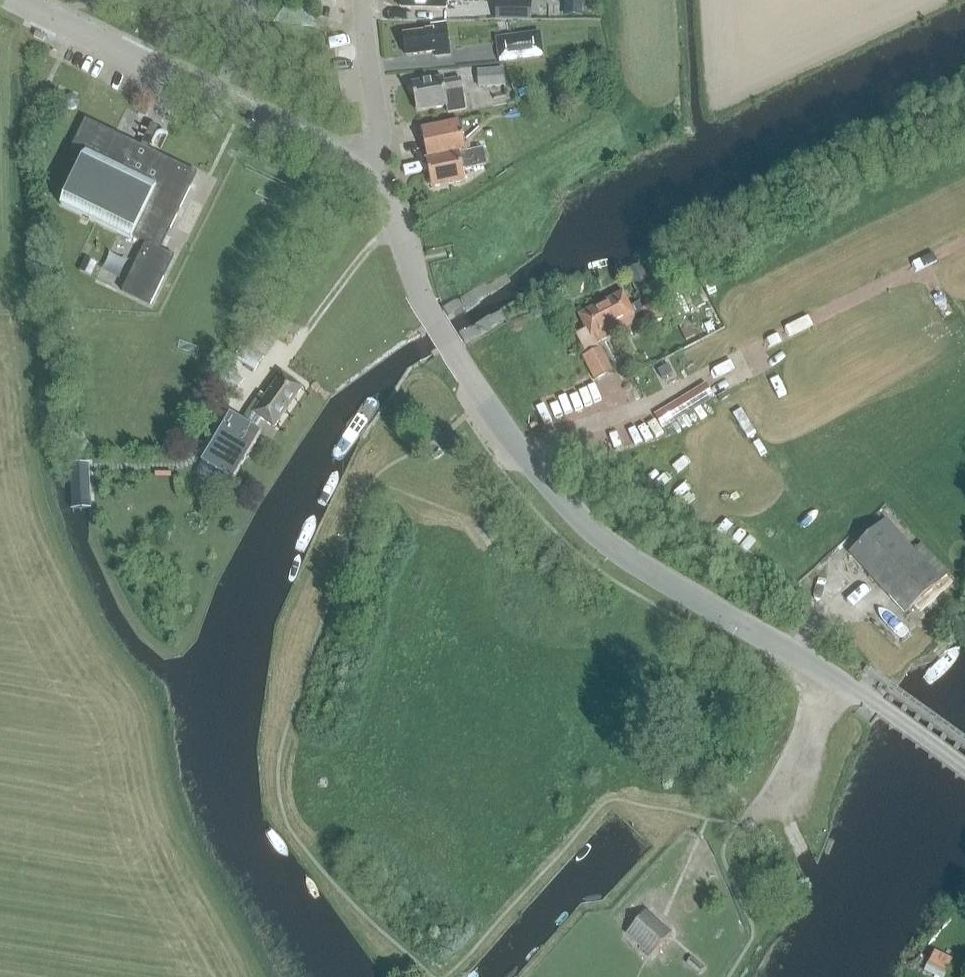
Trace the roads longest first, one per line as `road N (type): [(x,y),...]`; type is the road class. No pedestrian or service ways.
road 1 (tertiary): [(964,769),(850,686),(647,568),(571,509),(448,344),(422,299),(382,194),(358,170)]
road 2 (tertiary): [(358,170),(15,0)]
road 3 (residential): [(364,0),(380,132),(358,170)]

